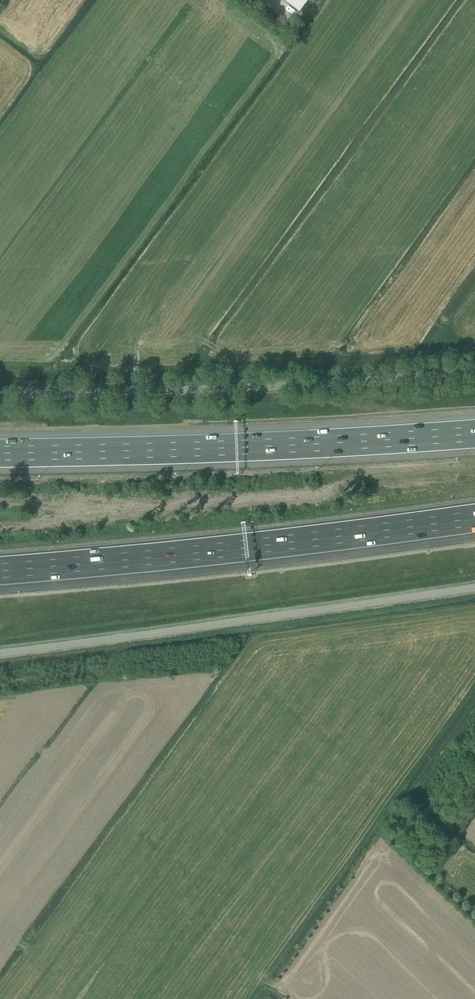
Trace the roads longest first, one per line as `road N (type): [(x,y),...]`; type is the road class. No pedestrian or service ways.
road 1 (unclassified): [(474,588),(0,654)]
road 2 (motorway): [(0,572),(474,518)]
road 3 (unclassified): [(0,394),(474,371)]
road 4 (motorway): [(474,434),(0,454)]

